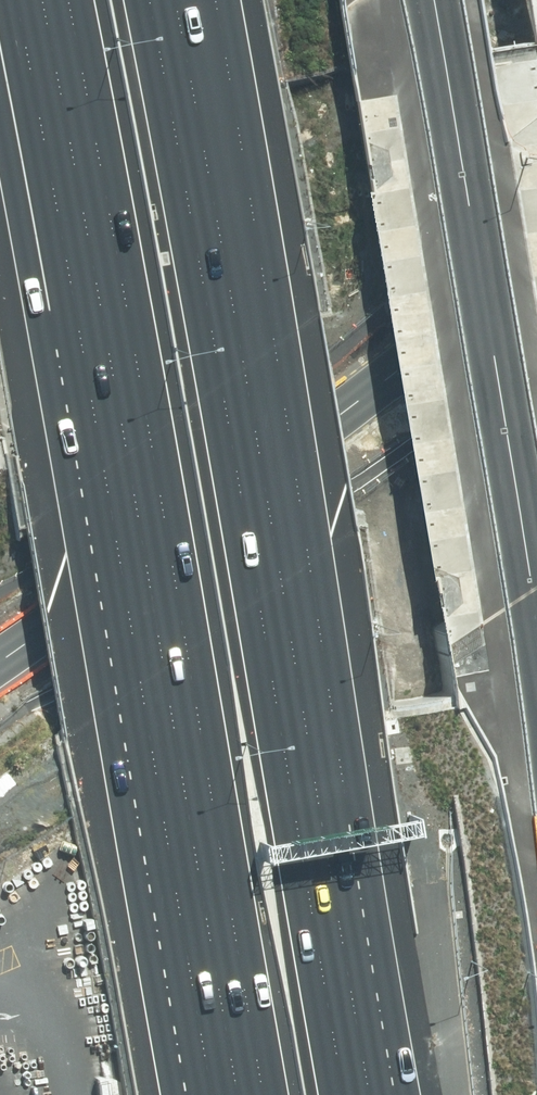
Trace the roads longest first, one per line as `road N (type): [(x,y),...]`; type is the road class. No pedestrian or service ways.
road 1 (motorway): [(233,1094),(39,0)]
road 2 (motorway): [(186,0),(290,561),(374,1094)]
road 3 (secondary): [(0,664),(536,250)]

